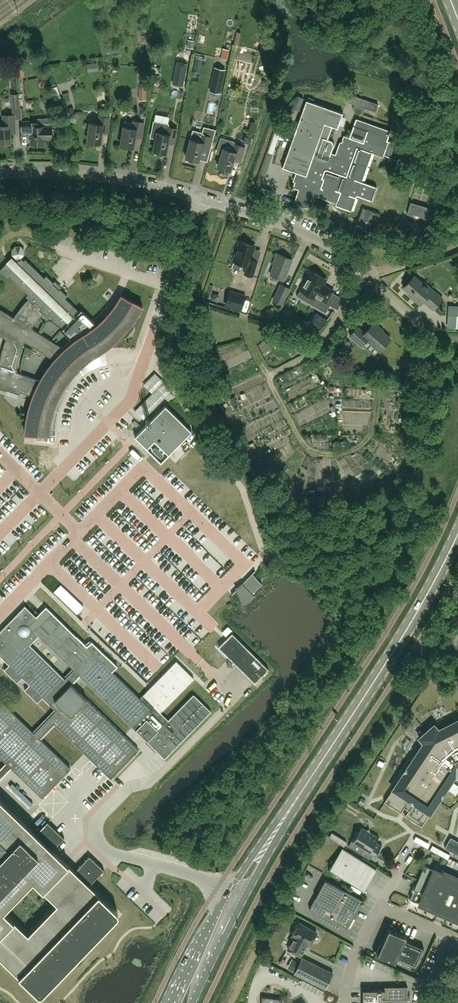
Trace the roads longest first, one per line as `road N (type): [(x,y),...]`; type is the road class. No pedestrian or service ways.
road 1 (residential): [(370,274),(284,224),(201,197),(111,178),(0,173)]
road 2 (secondary): [(296,799),(427,597),(457,535)]
road 3 (track): [(246,329),(289,419),(313,450),(345,453),(366,440),(380,387)]
road 4 (secondary): [(296,799),(226,895),(172,1002)]
road 5 (secondary): [(193,1002),(296,799)]
road 6 (unclassified): [(269,376),(315,350),(370,274)]

